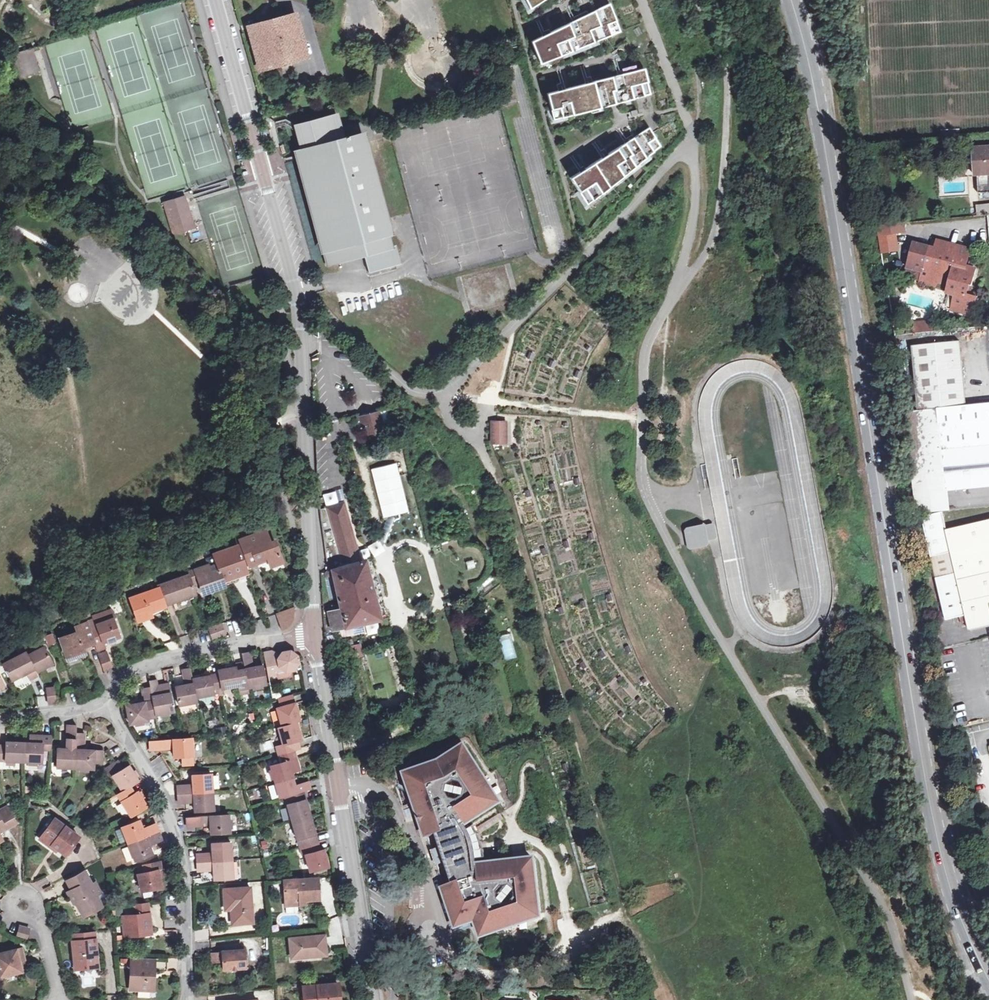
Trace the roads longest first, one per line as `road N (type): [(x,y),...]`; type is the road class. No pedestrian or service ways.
road 1 (secondary): [(988,983),(934,829),(838,232),(791,0)]
road 2 (track): [(474,435),(628,911),(514,971),(471,971),(444,938)]
road 3 (residential): [(315,637),(297,290),(217,0)]
road 4 (residential): [(371,999),(315,637)]
road 5 (residential): [(190,999),(185,859),(166,804),(103,703)]
road 6 (residential): [(103,703),(116,682),(153,661),(315,637)]

